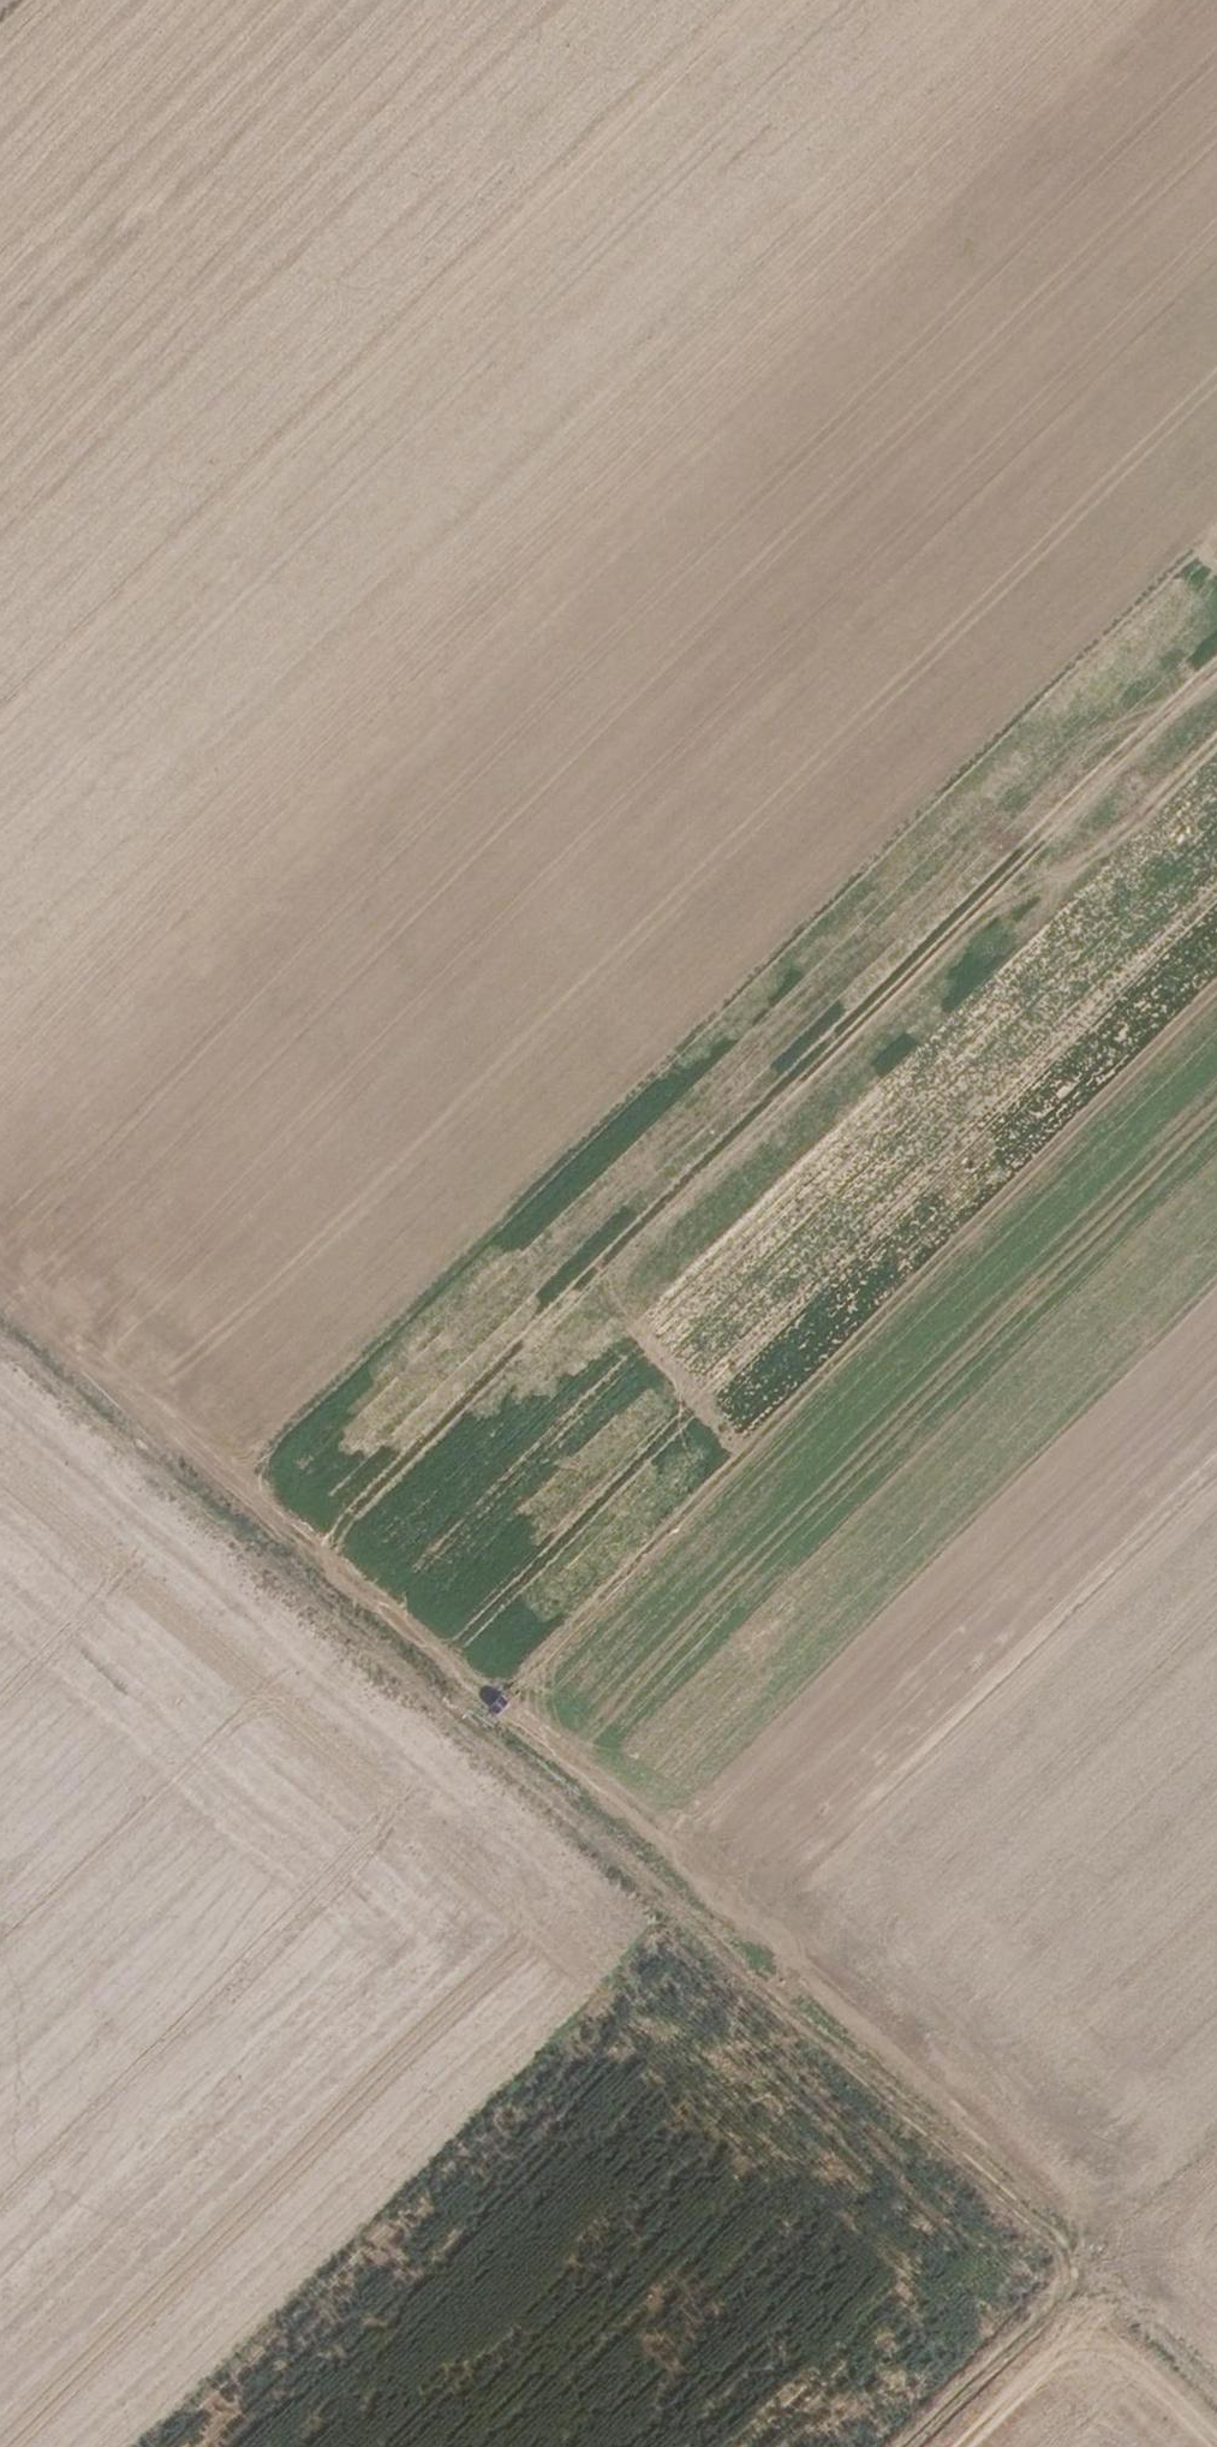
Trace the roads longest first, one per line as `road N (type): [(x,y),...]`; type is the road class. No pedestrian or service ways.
road 1 (track): [(898,2446),(1058,2294),(0,1357)]
road 2 (track): [(1216,2433),(1058,2294),(1216,2142)]

